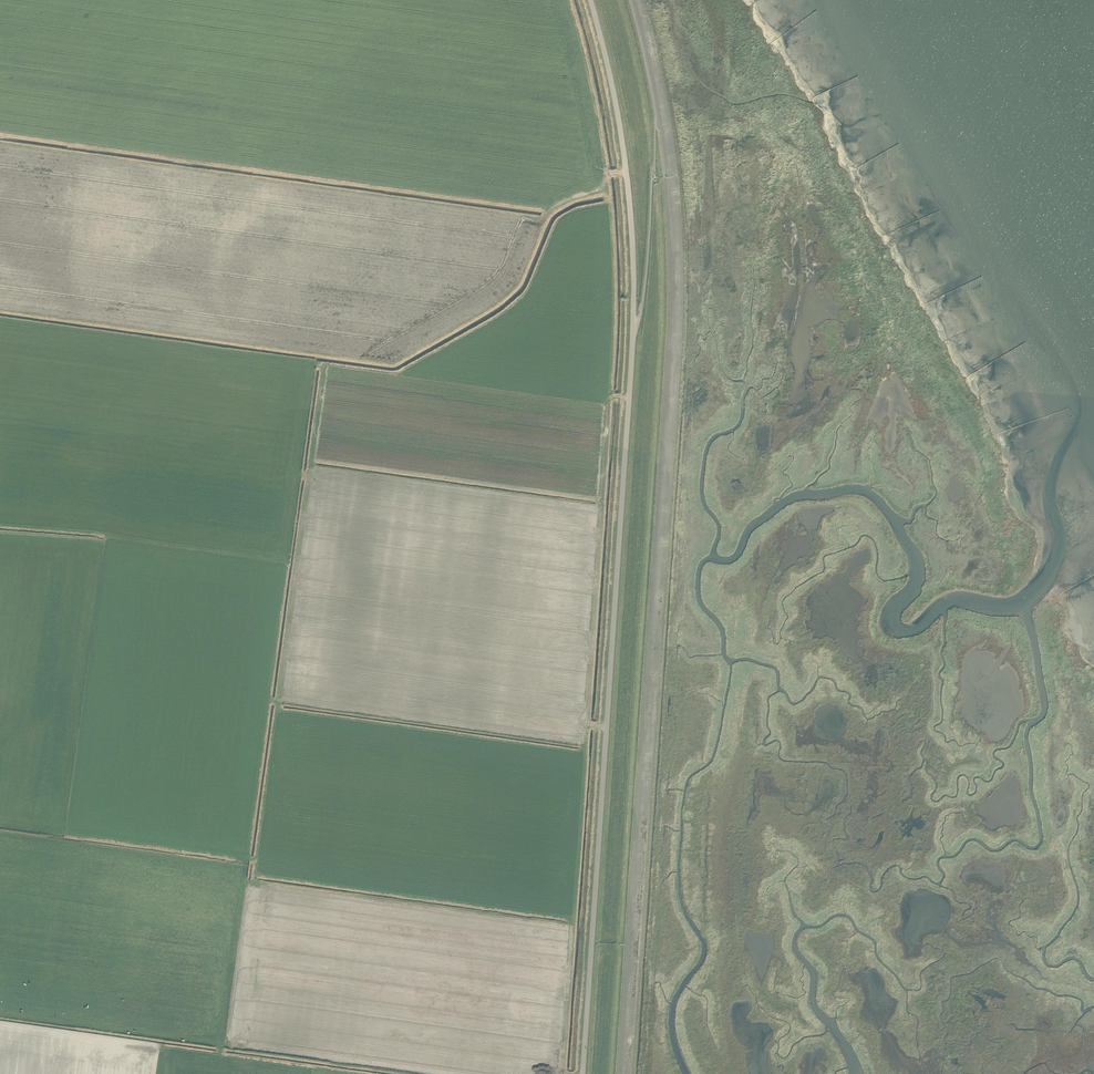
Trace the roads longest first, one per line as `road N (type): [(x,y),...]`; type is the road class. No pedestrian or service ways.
road 1 (unclassified): [(583,1073),(634,289),(623,147),(591,0)]
road 2 (track): [(657,118),(674,318),(622,1073)]

